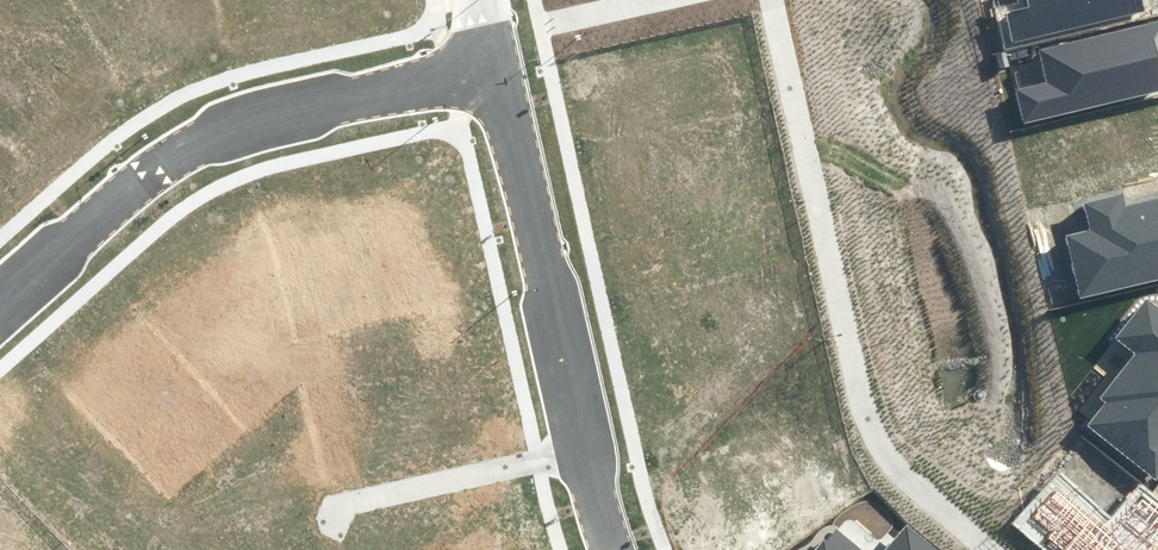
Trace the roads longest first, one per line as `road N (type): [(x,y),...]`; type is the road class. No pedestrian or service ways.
road 1 (residential): [(0,305),(187,141),(496,70)]
road 2 (residential): [(615,549),(579,449),(496,70)]

